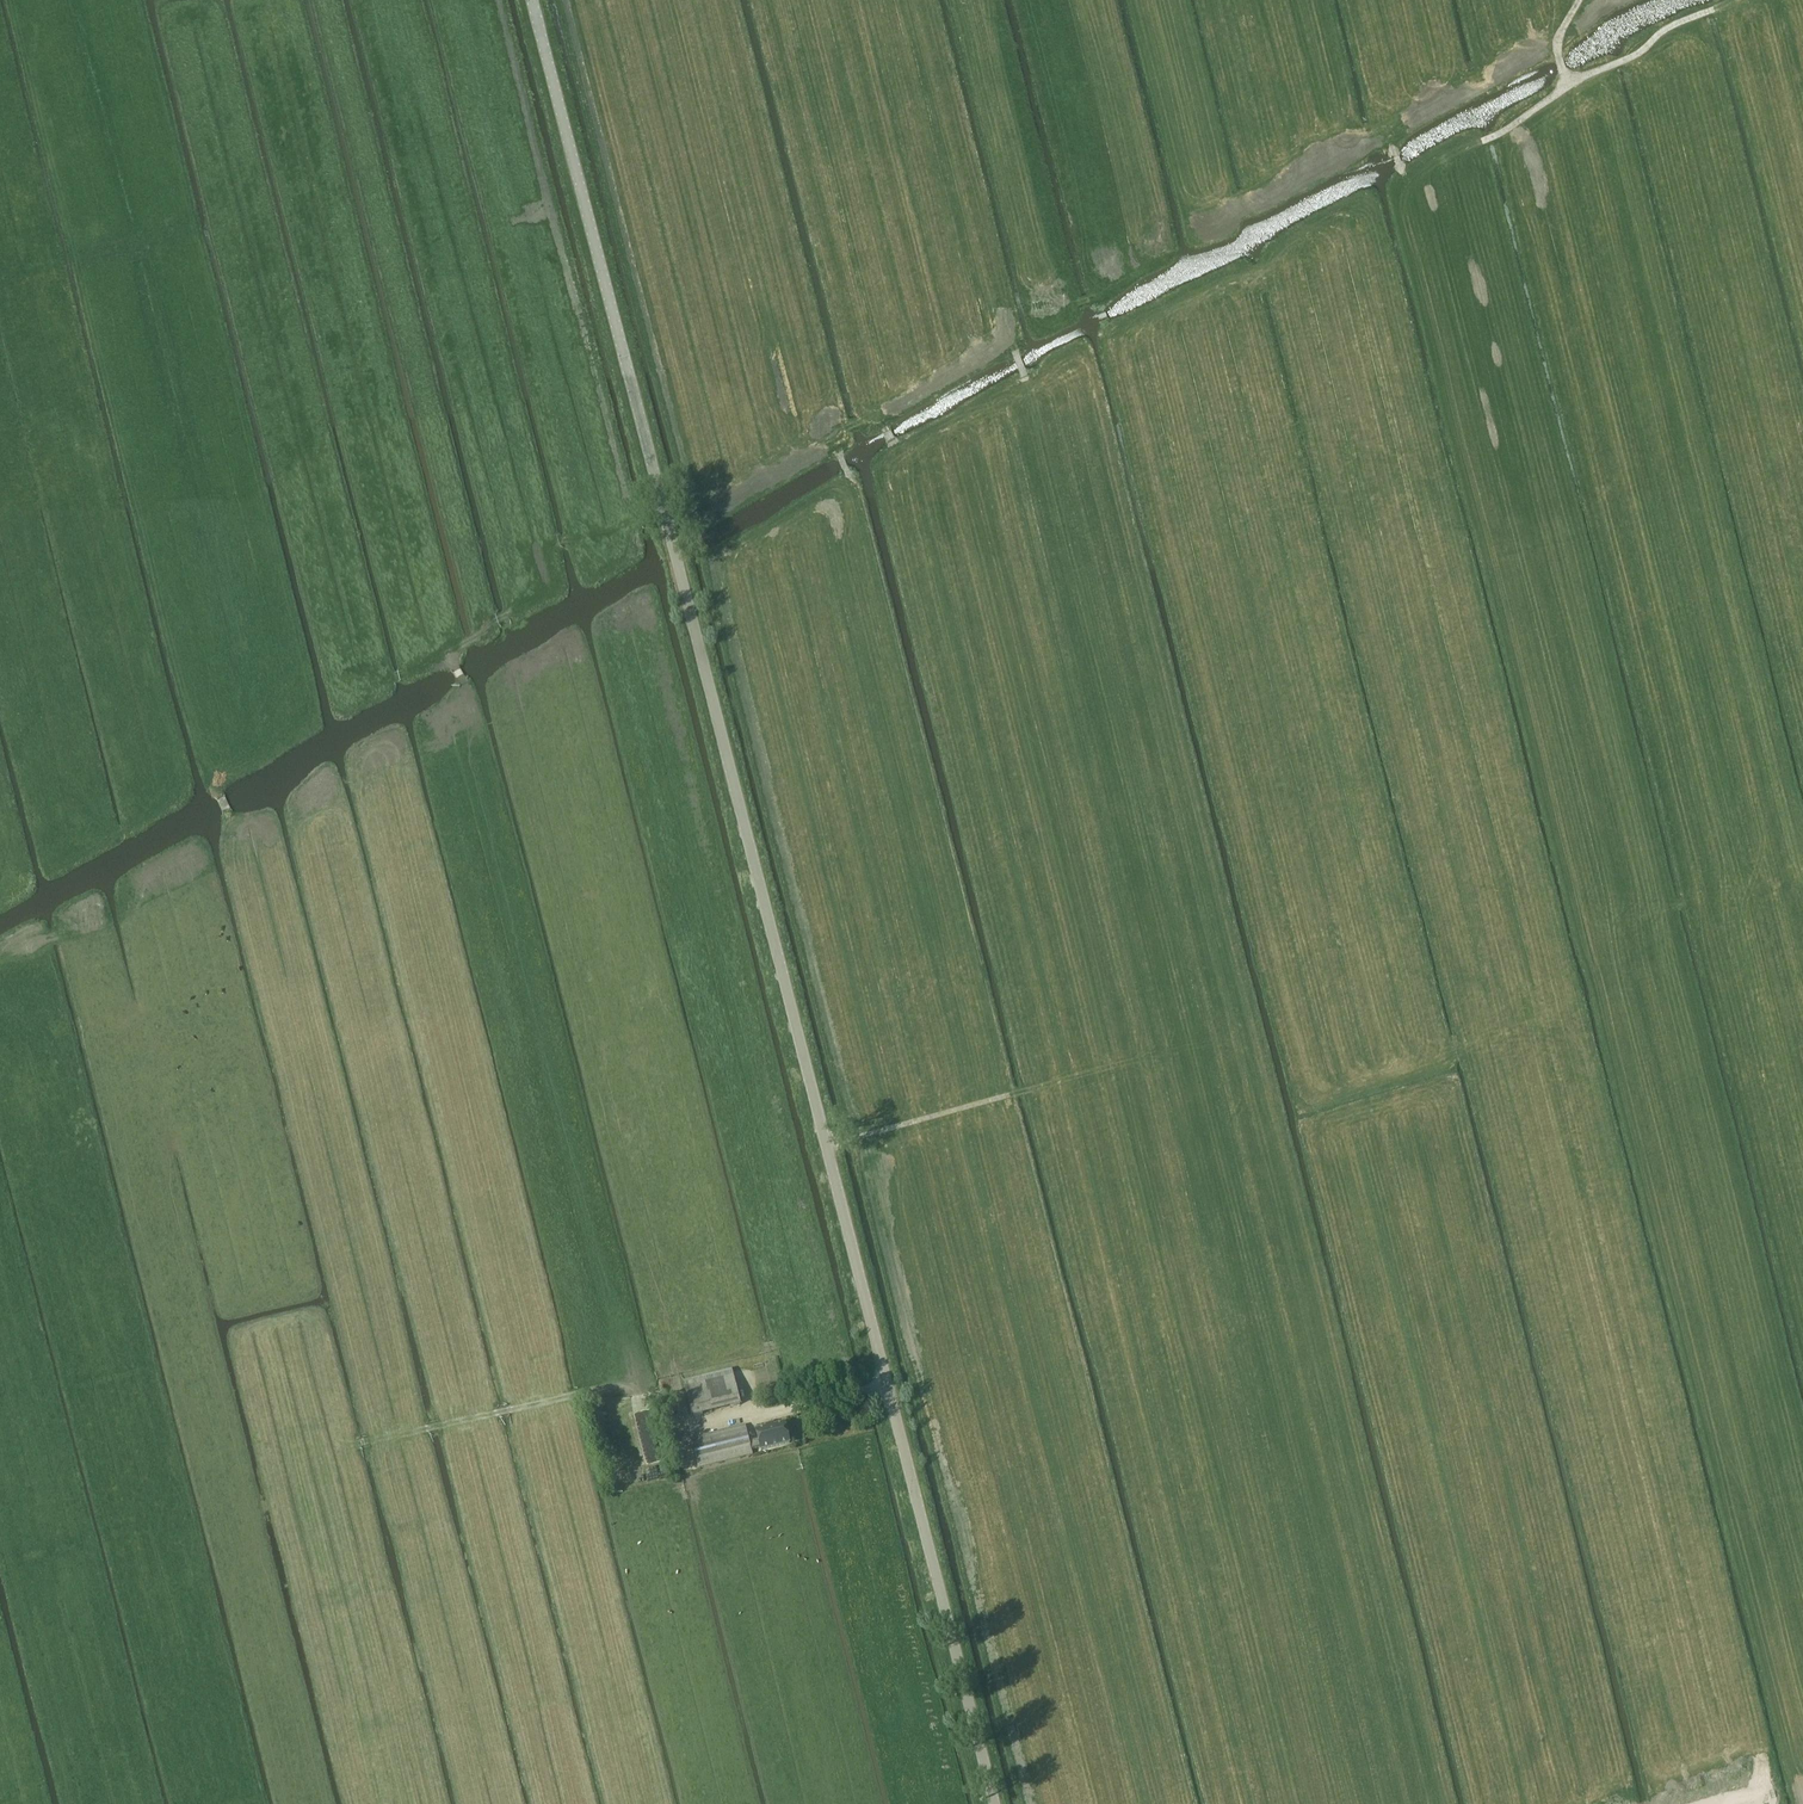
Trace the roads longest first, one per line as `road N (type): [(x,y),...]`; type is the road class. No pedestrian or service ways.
road 1 (unclassified): [(994,1803),(531,0)]
road 2 (track): [(826,1145),(1174,1050)]
road 3 (track): [(1715,11),(1617,67),(1566,80)]

